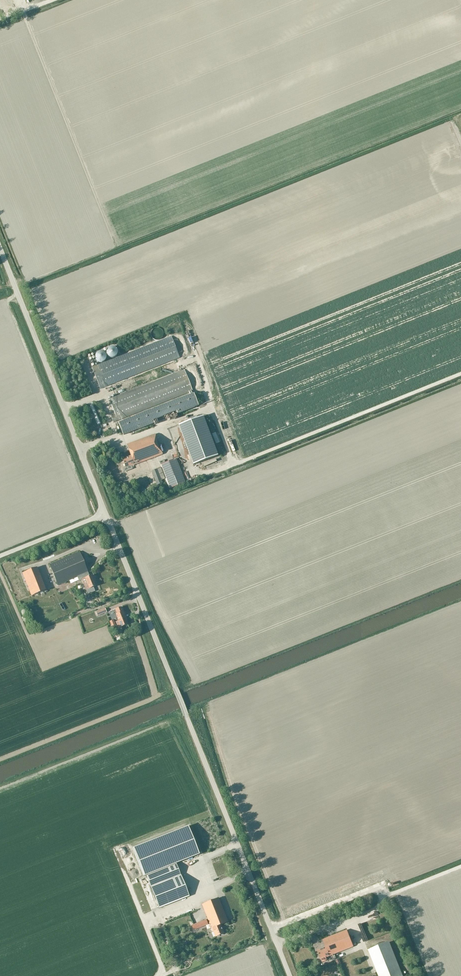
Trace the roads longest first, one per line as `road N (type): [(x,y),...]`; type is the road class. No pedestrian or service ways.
road 1 (unclassified): [(290,975),(0,249)]
road 2 (track): [(460,374),(211,473),(186,465)]
road 3 (track): [(114,846),(160,975)]
road 4 (track): [(190,337),(233,465)]

